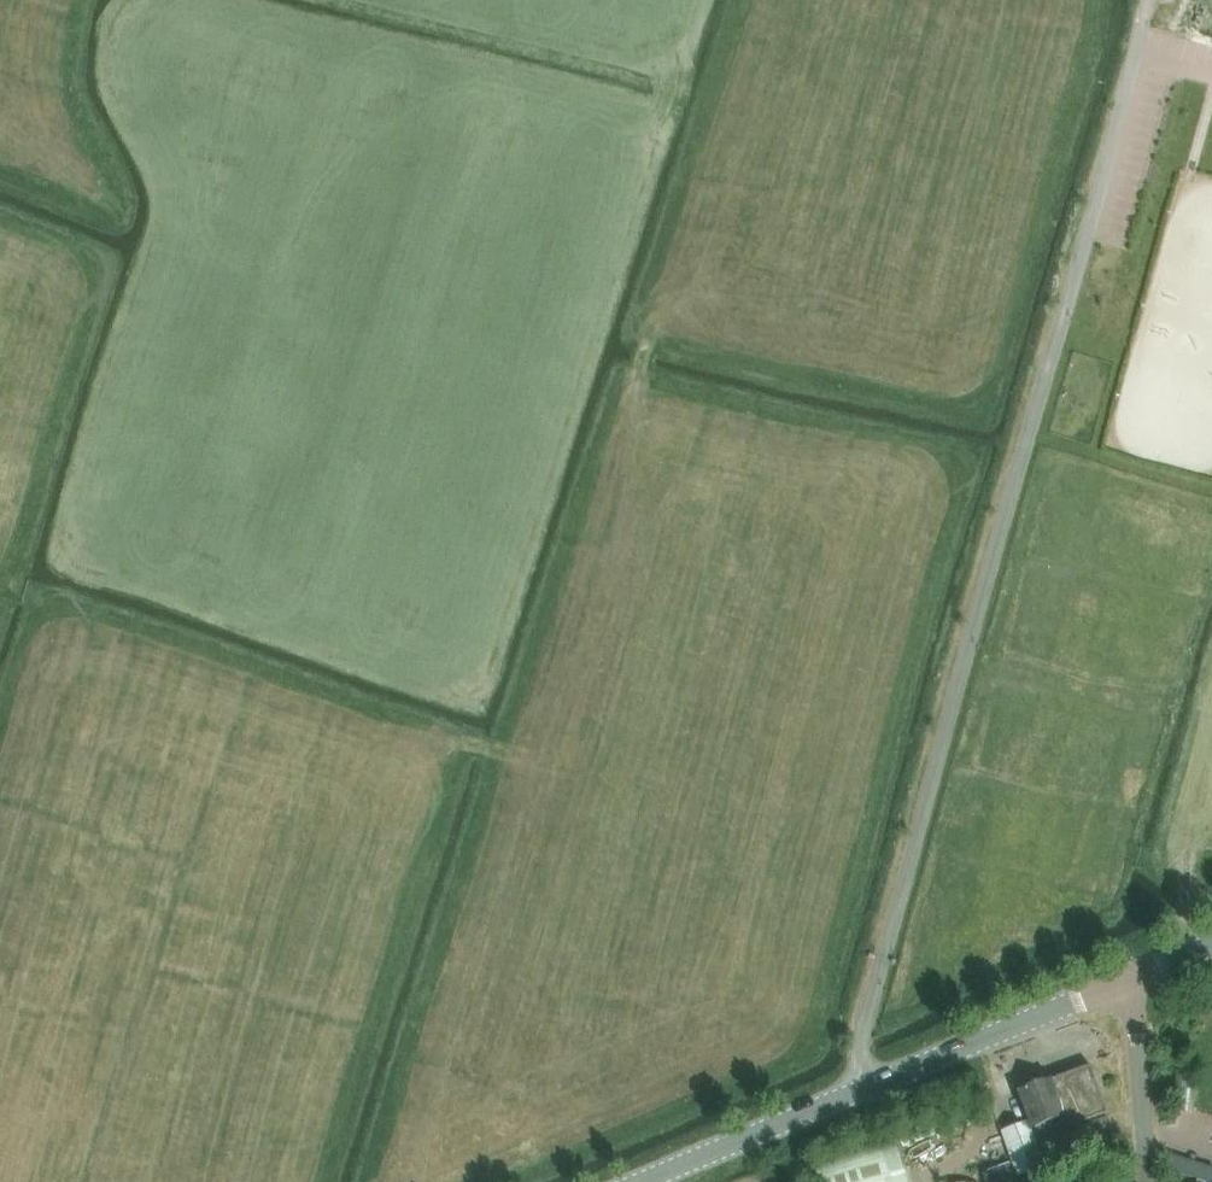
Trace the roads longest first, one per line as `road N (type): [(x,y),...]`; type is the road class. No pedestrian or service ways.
road 1 (tertiary): [(641,1181),(1124,980)]
road 2 (unclassified): [(1148,1181),(1136,1024),(1124,980)]

